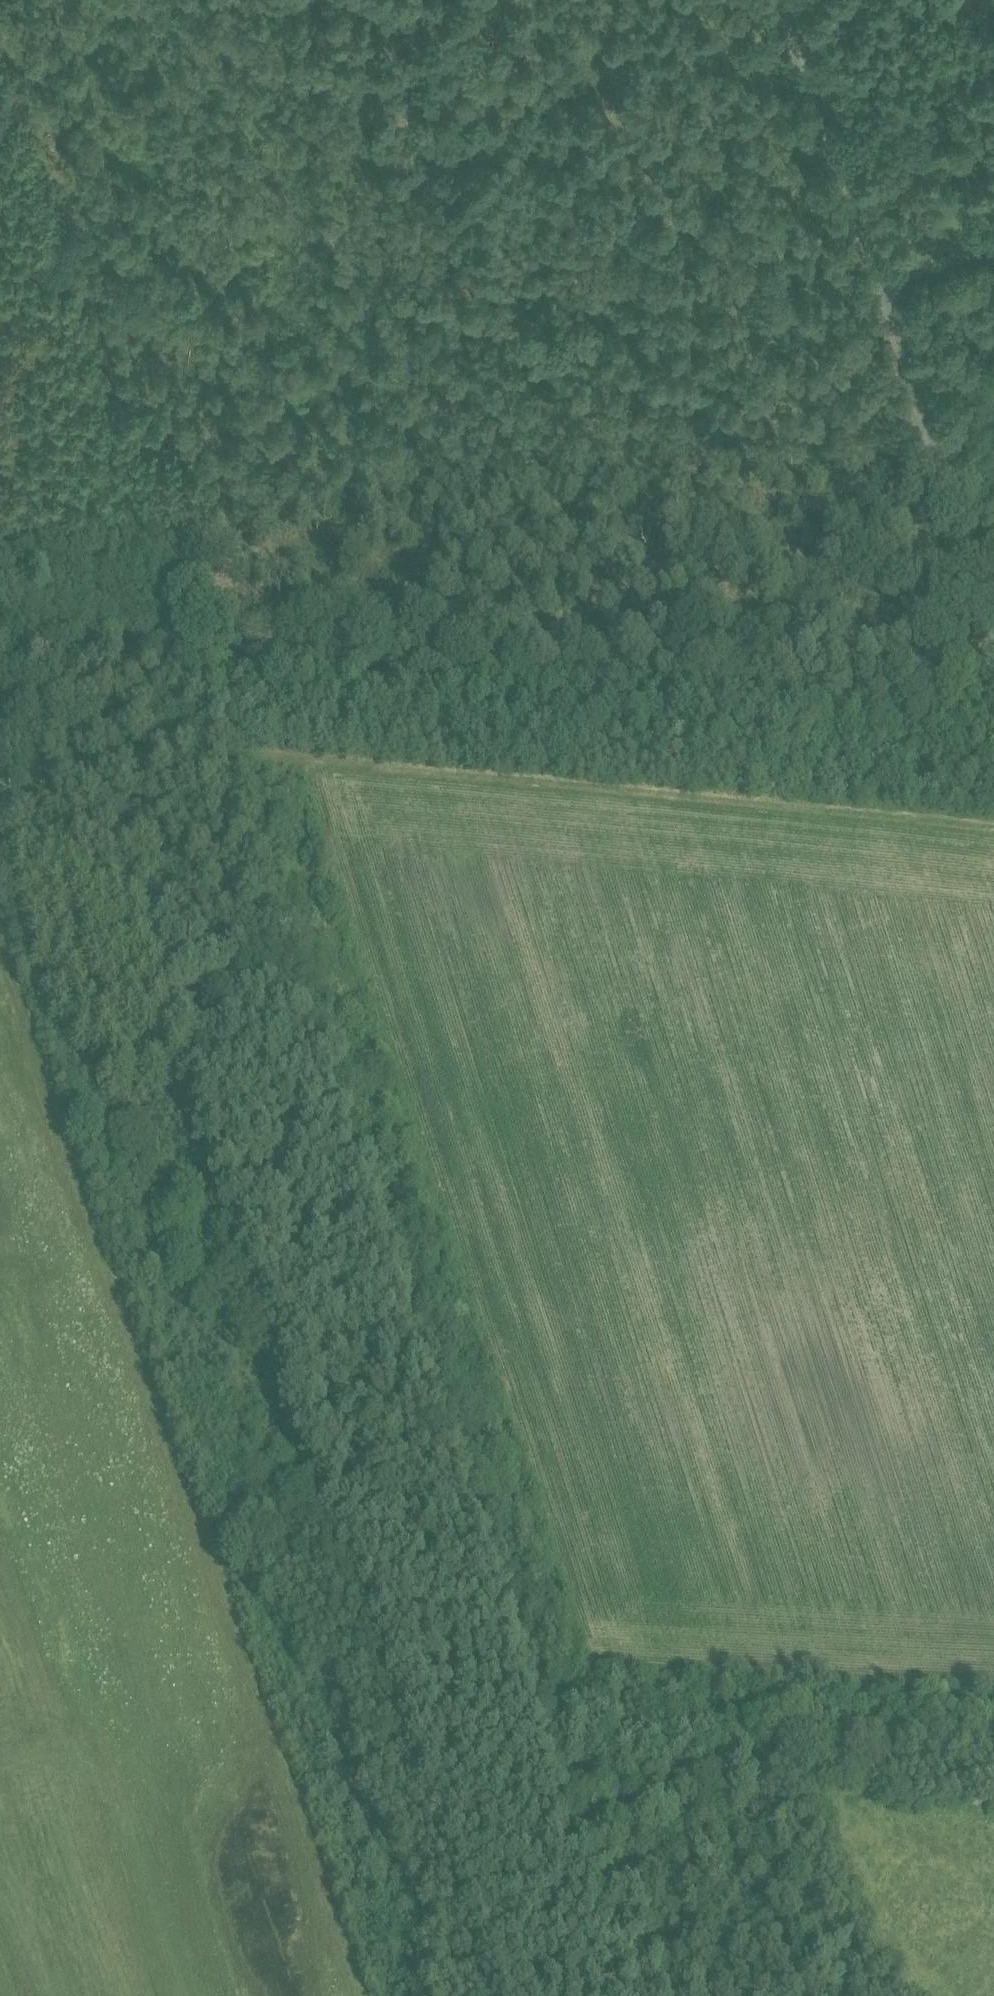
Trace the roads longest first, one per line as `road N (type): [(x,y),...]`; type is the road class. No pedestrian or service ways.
road 1 (unclassified): [(993,621),(787,0)]

